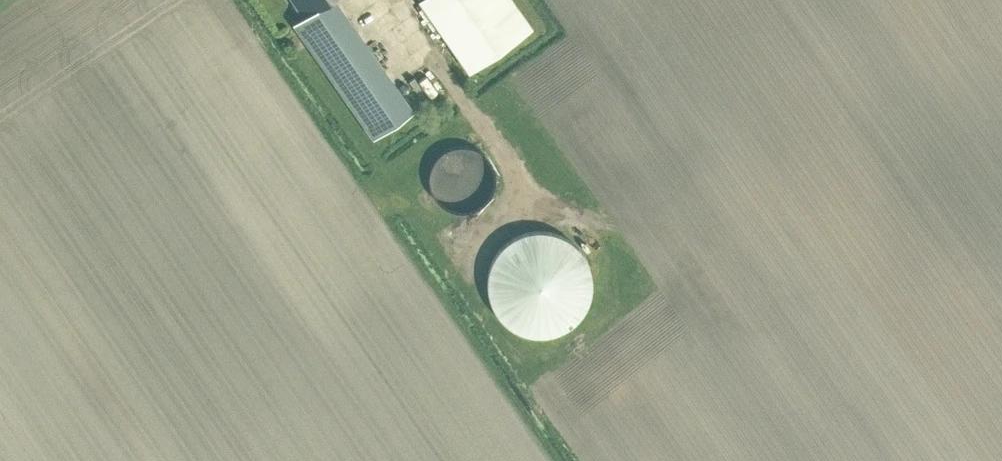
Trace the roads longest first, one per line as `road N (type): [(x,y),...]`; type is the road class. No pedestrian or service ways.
road 1 (track): [(530,460),(368,225),(370,176),(391,151)]

